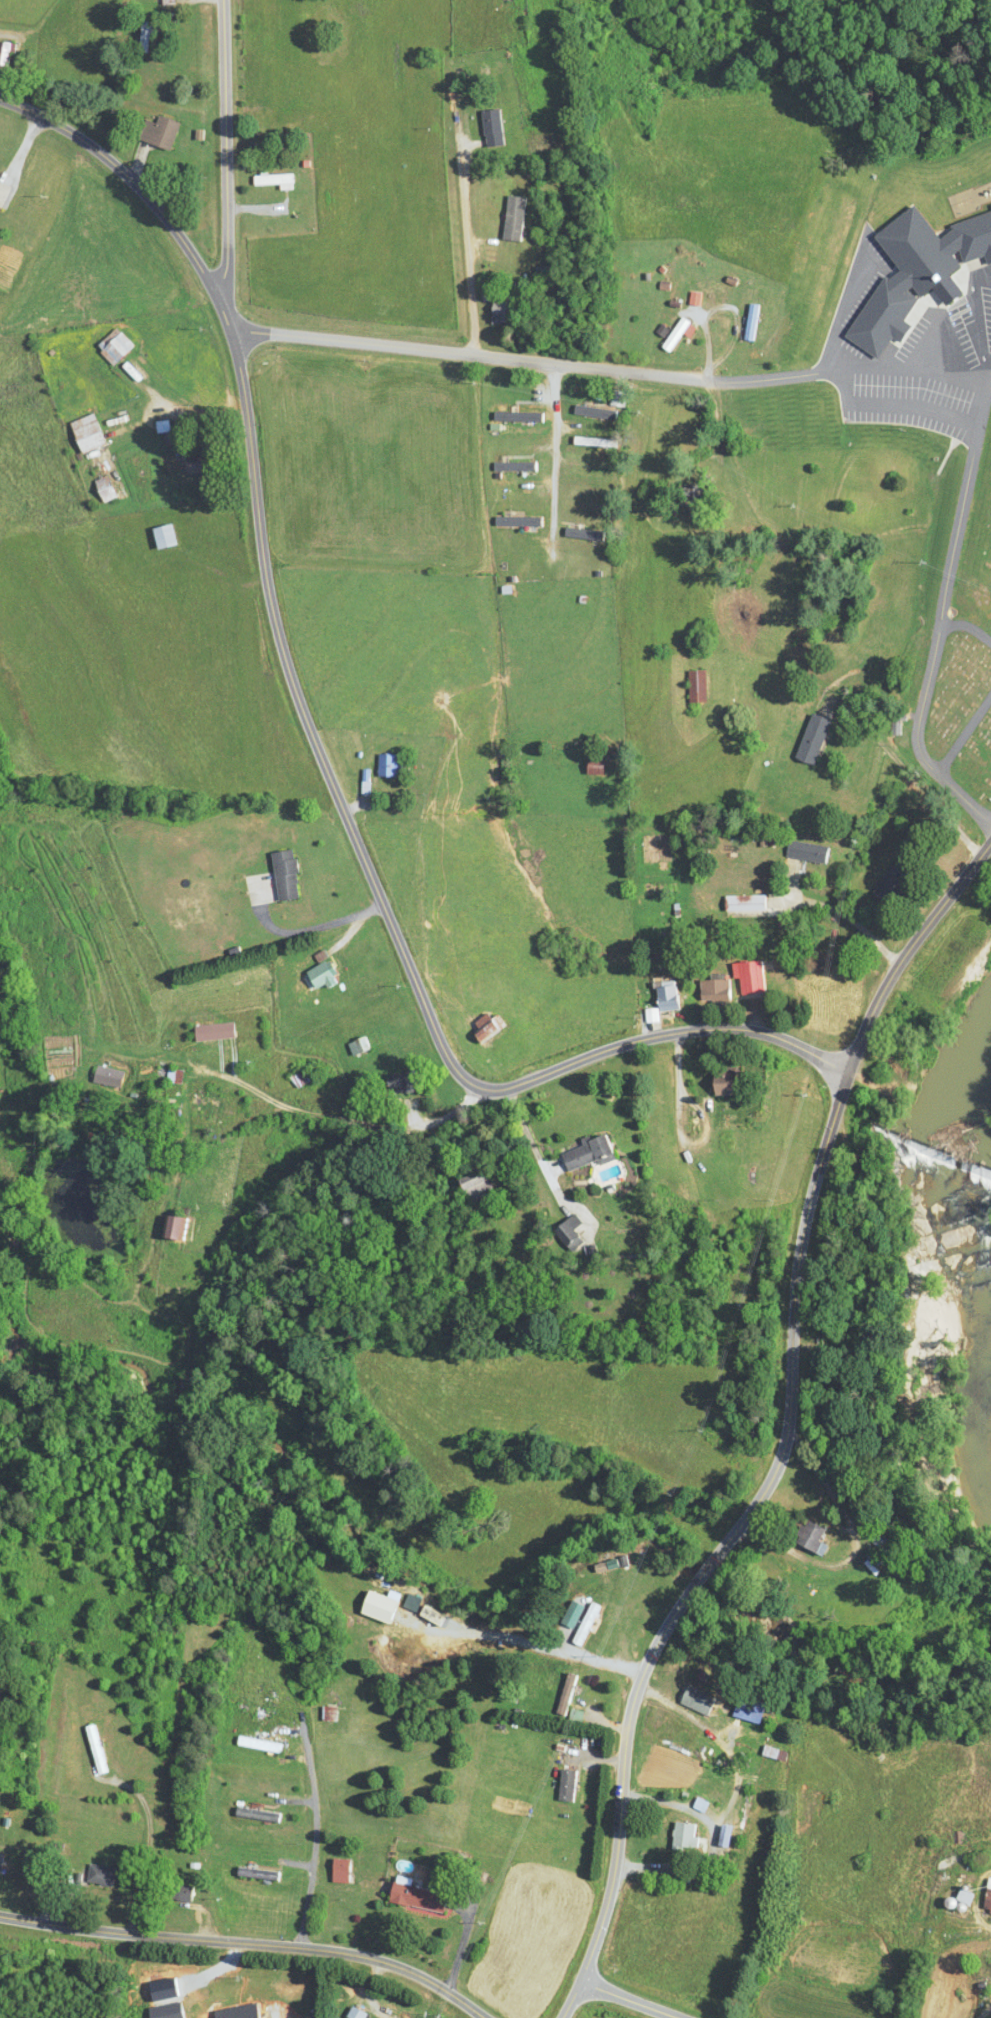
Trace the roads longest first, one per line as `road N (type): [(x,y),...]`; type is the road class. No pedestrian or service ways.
road 1 (residential): [(847,1076),(798,1047),(744,1030),(653,1038),(503,1090),(459,1076),(285,661),(240,373),(216,297),(137,186),(63,127),(0,99)]
road 2 (residential): [(562,2017),(607,1903),(638,1685),(782,1453),(801,1242),(847,1076),(888,983),(990,844)]
road 3 (residential): [(483,2017),(414,1974),(357,1956),(0,1917)]
road 4 (residential): [(229,331),(706,380)]
road 5 (residential): [(473,355),(453,57)]
road 6 (residential): [(216,297),(226,250),(222,0)]
road 7 (residential): [(480,1088),(464,1108),(431,1123),(382,1130),(287,1109),(232,1078)]
road 8 (residential): [(554,364),(550,544)]

